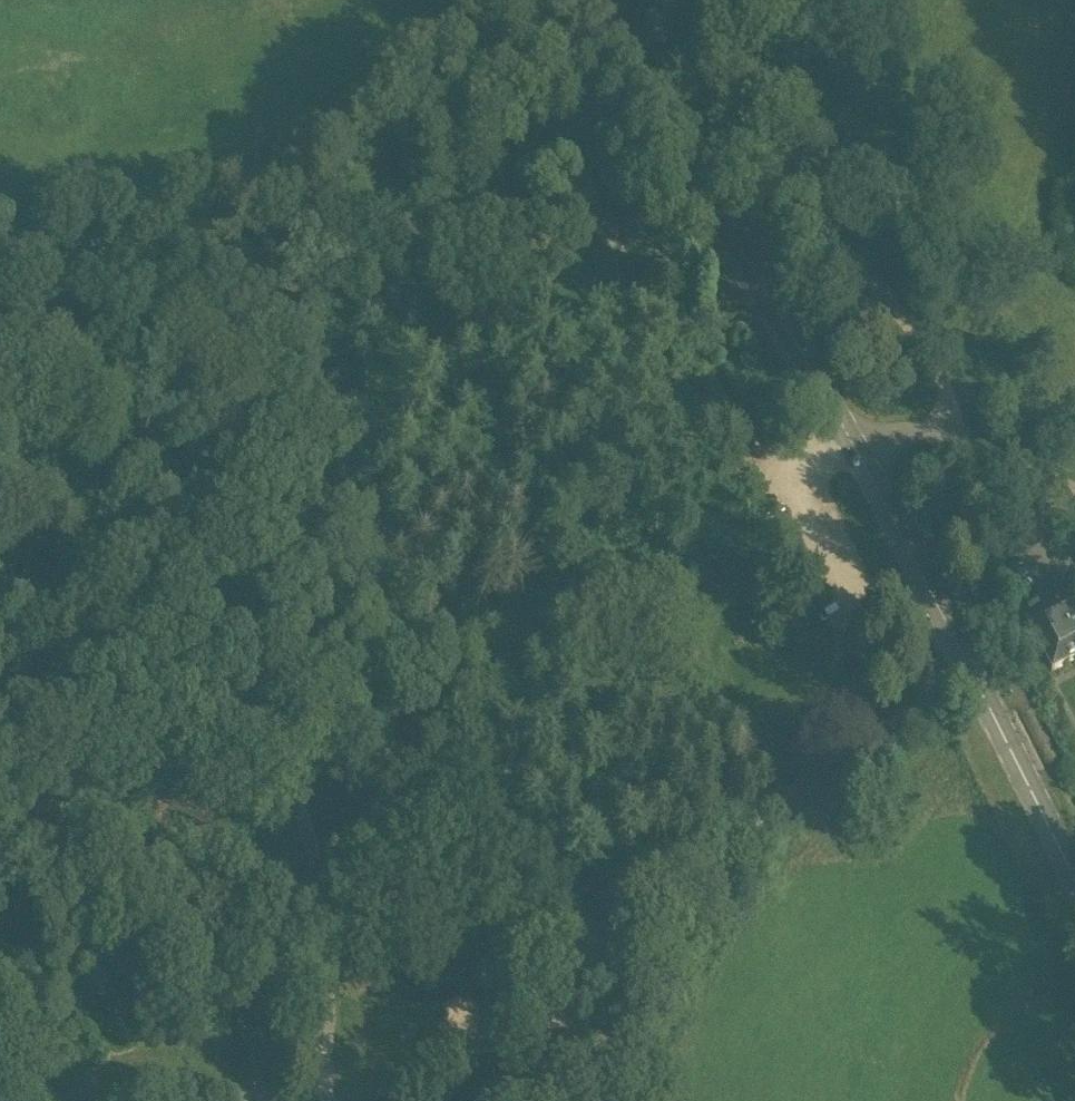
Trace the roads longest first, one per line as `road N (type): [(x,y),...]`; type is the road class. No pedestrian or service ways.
road 1 (secondary): [(1074,881),(852,445),(632,60),(610,0)]
road 2 (track): [(774,0),(775,90),(803,188),(828,236),(936,364),(949,431)]
road 3 (track): [(1074,490),(949,431)]
road 4 (track): [(0,631),(118,593)]

